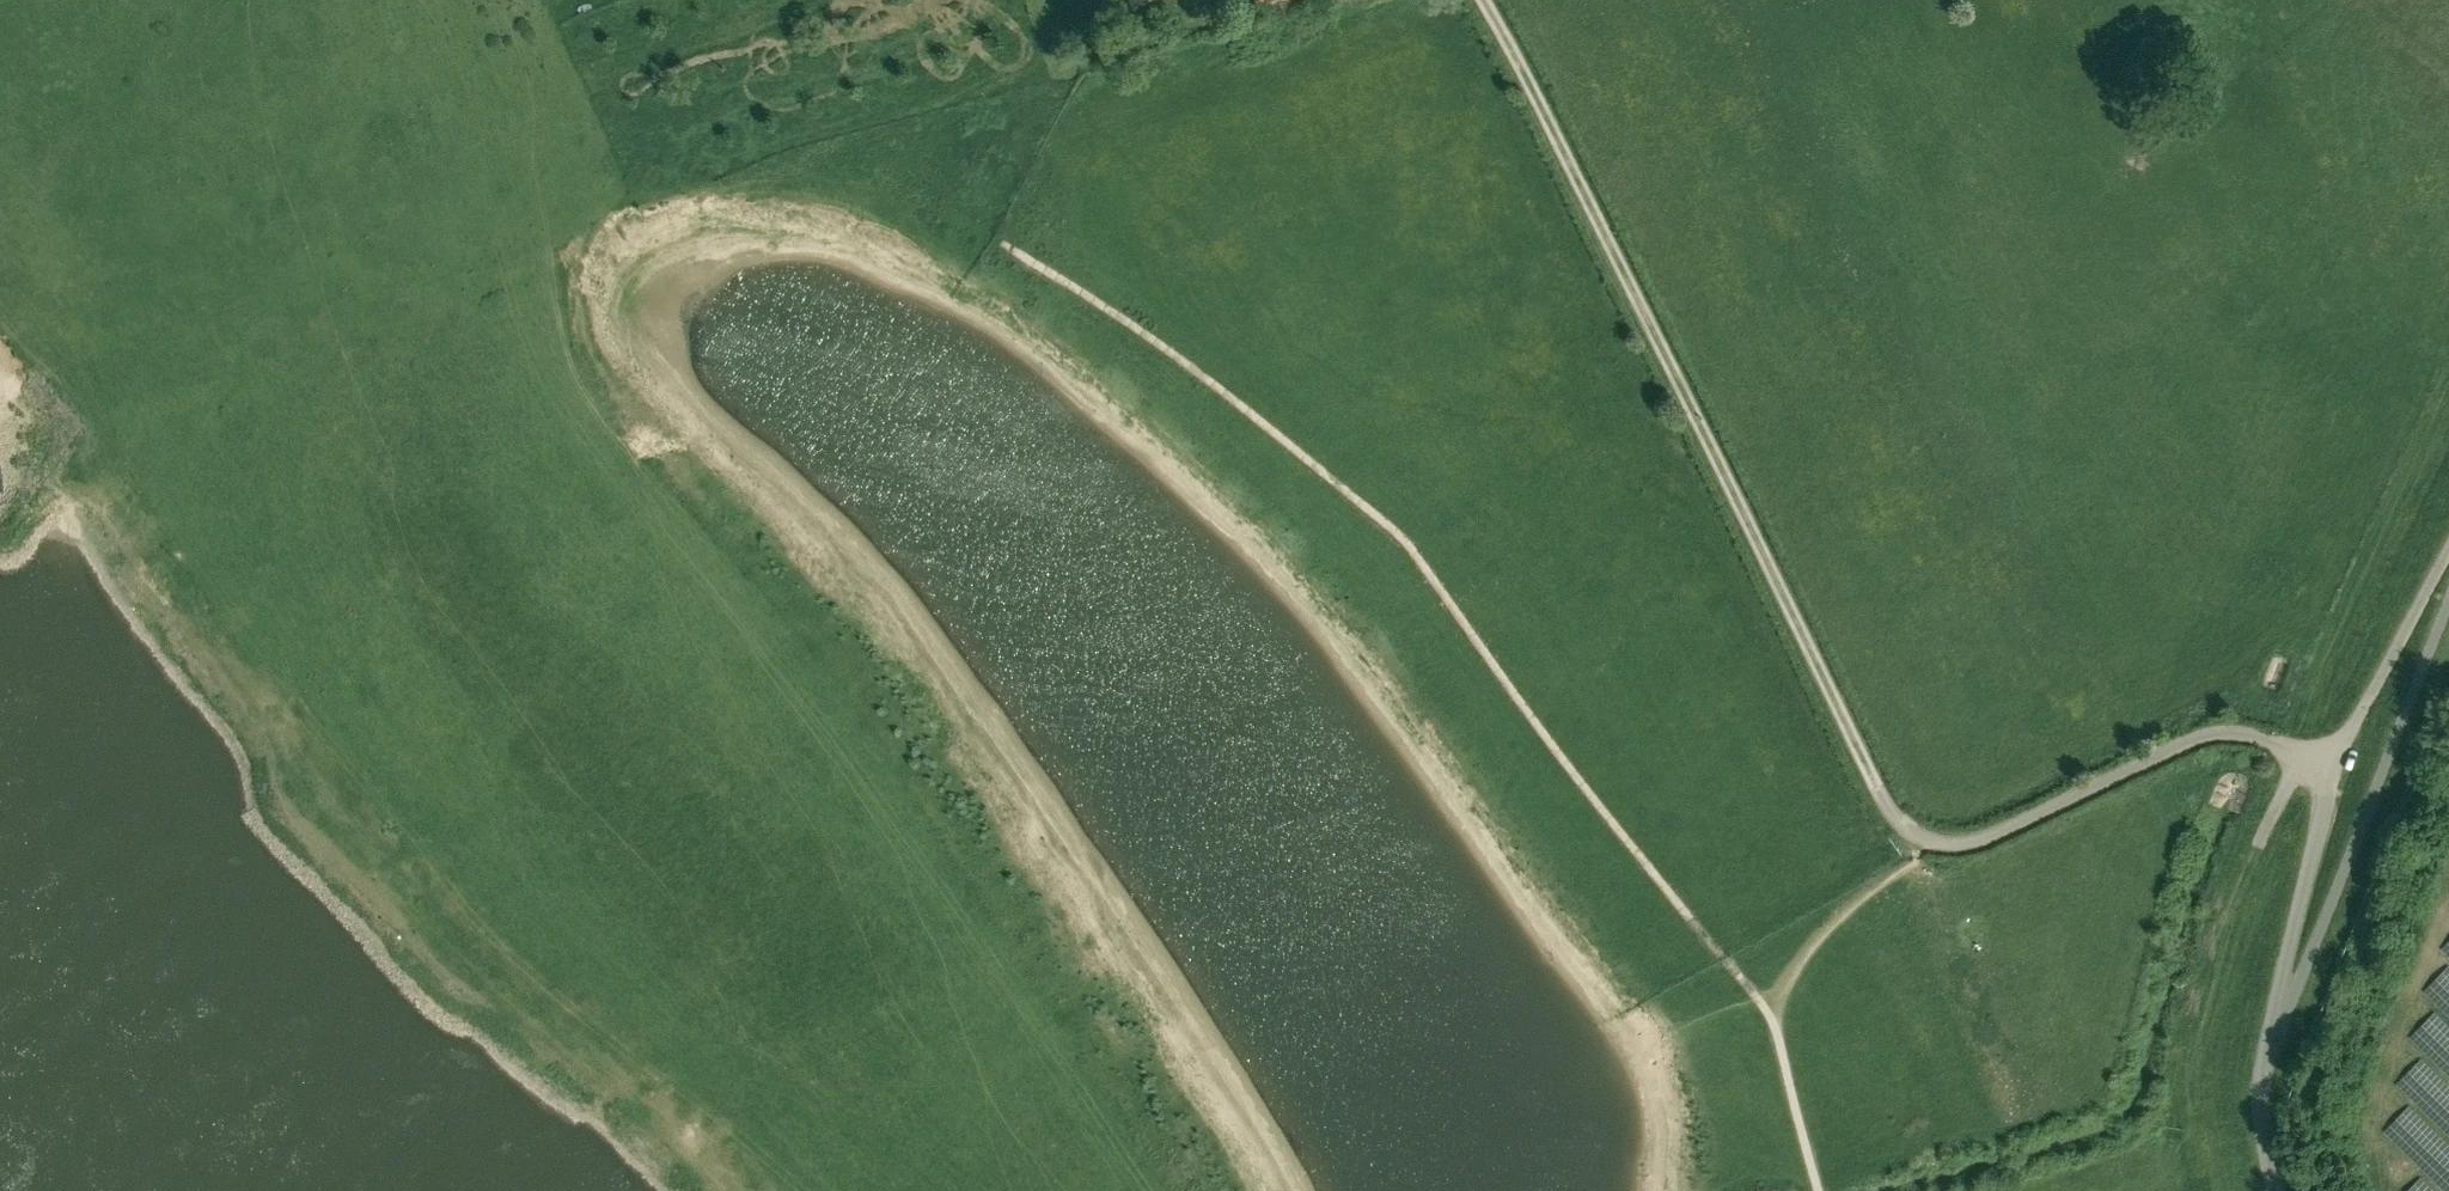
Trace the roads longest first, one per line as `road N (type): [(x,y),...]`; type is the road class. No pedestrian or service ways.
road 1 (track): [(1484,0),(1548,114),(1875,786)]
road 2 (unclassified): [(1875,786),(1907,829),(1961,844),(2211,734),(2259,737),(2333,761)]
road 3 (residential): [(2276,1190),(2261,1075),(2333,761)]

